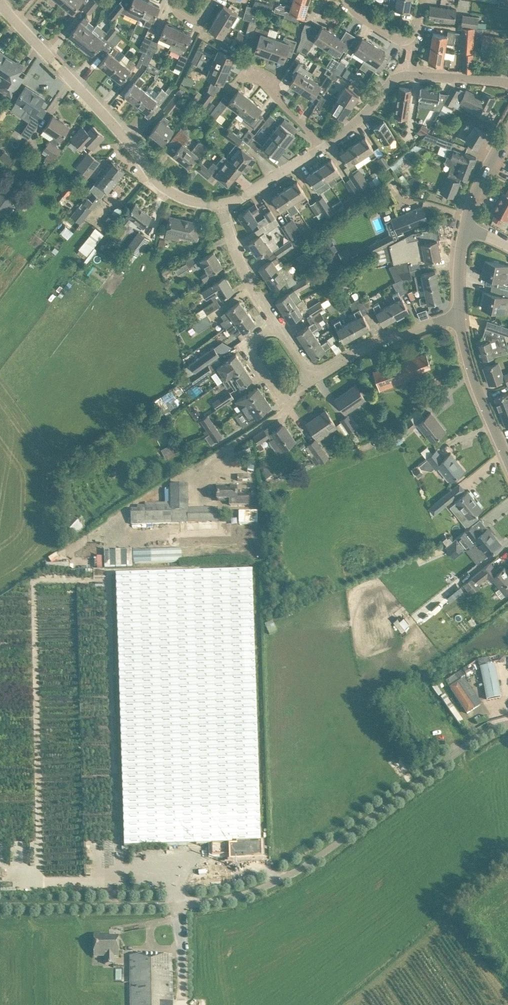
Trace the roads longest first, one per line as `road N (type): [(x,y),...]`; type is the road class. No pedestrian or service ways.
road 1 (unclassified): [(0,906),(193,904),(240,896),(296,871),(473,740),(507,724)]
road 2 (residential): [(320,148),(233,200),(188,200),(152,176),(0,4)]
road 3 (residential): [(450,319),(382,341),(312,378)]
road 4 (tertiary): [(507,459),(460,317)]
road 5 (residential): [(275,325),(241,266),(224,211)]
road 6 (residential): [(275,325),(250,349),(277,392),(312,378)]

